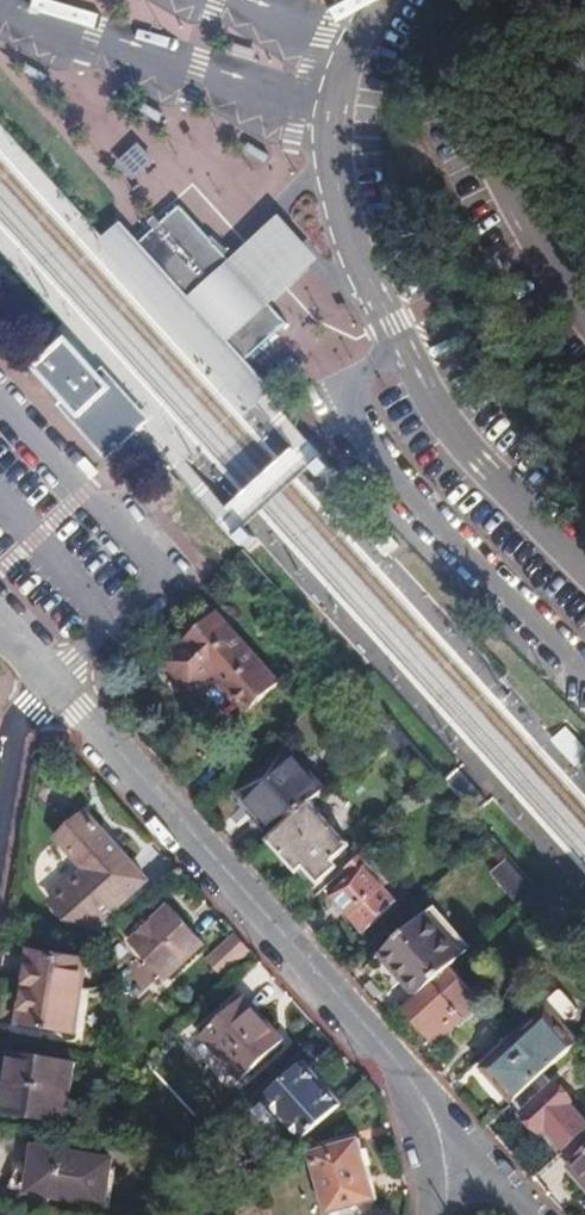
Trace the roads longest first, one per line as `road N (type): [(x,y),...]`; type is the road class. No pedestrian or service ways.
road 1 (residential): [(54,679),(394,1059),(428,1107),(443,1151)]
road 2 (residential): [(0,813),(13,732),(54,679)]

